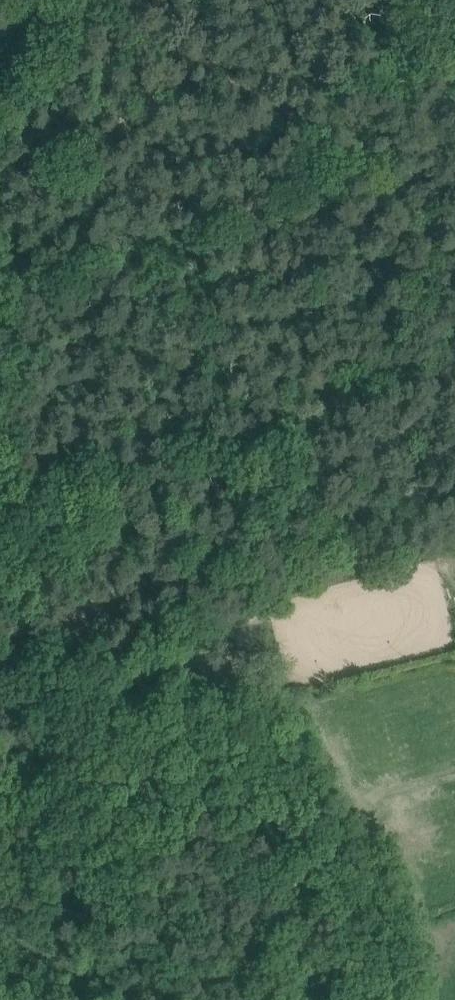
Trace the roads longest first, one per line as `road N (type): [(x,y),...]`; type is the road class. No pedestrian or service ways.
road 1 (track): [(367,999),(357,913),(323,839),(201,748),(118,672),(18,514)]

